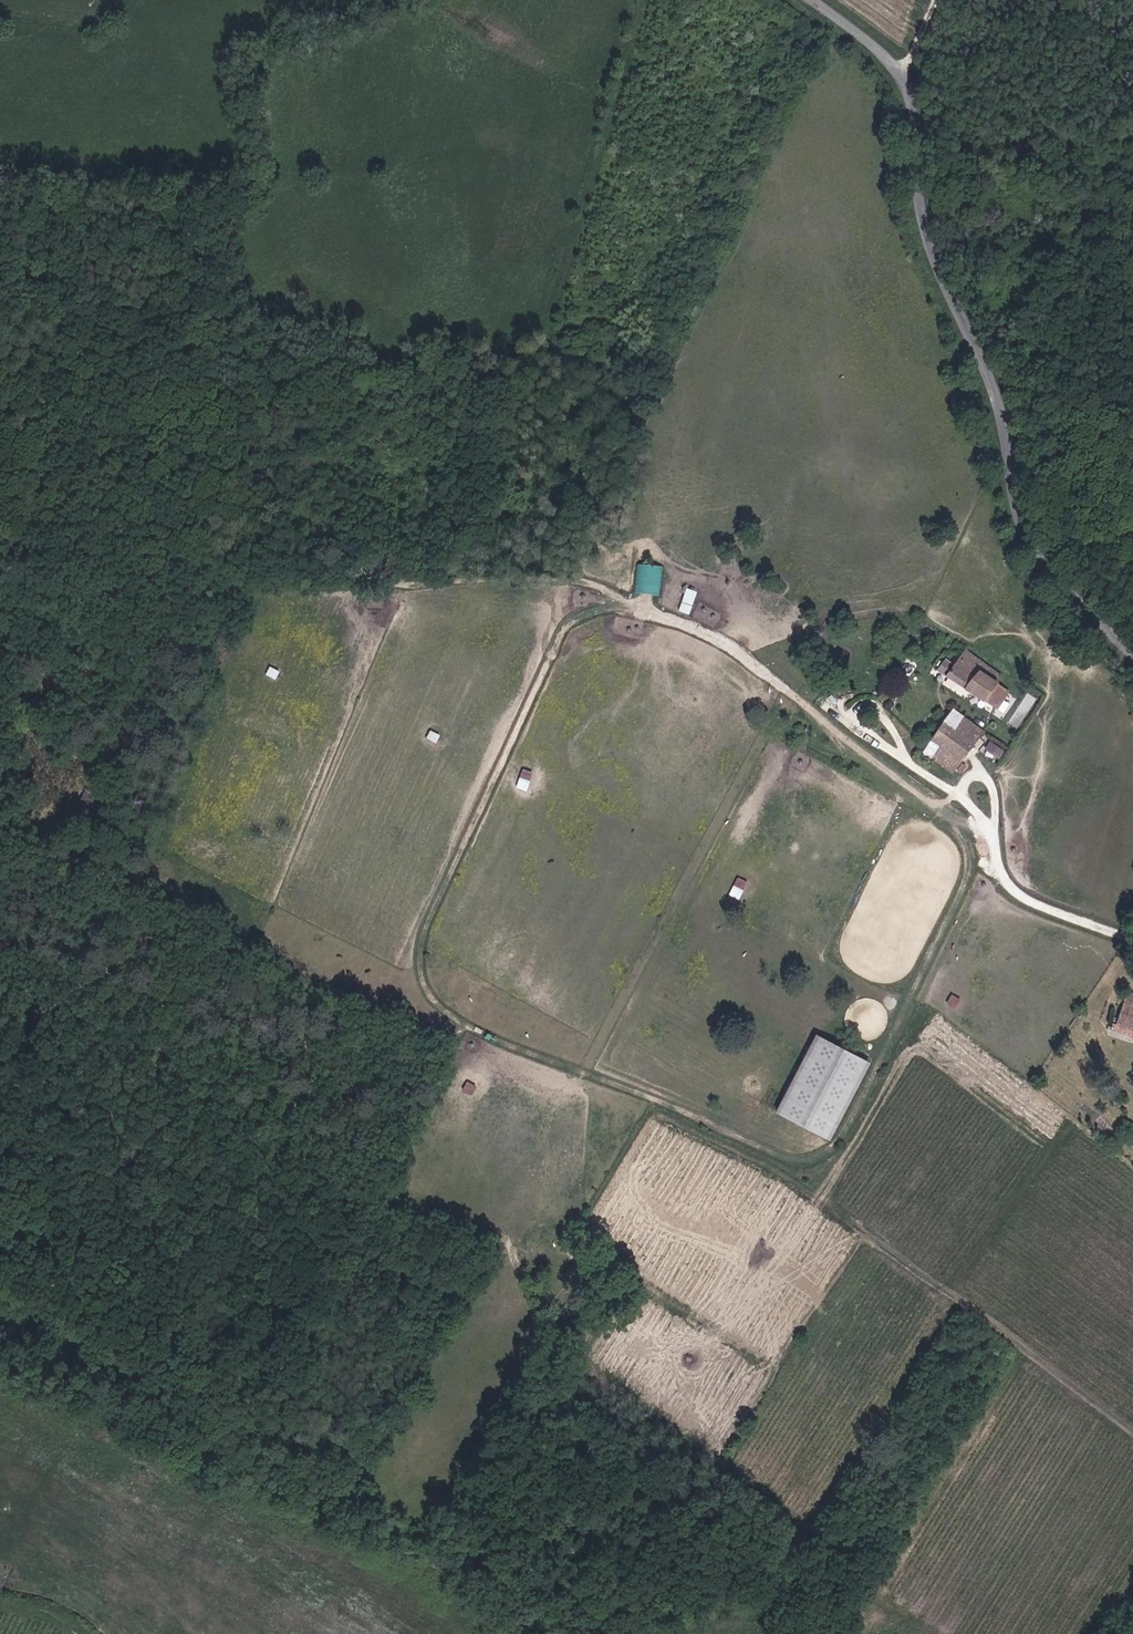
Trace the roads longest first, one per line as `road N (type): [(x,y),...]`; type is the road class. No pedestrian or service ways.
road 1 (unclassified): [(813,0),(896,71),(911,107),(938,265),(992,385),(1017,500),(1047,566),(1132,659)]

